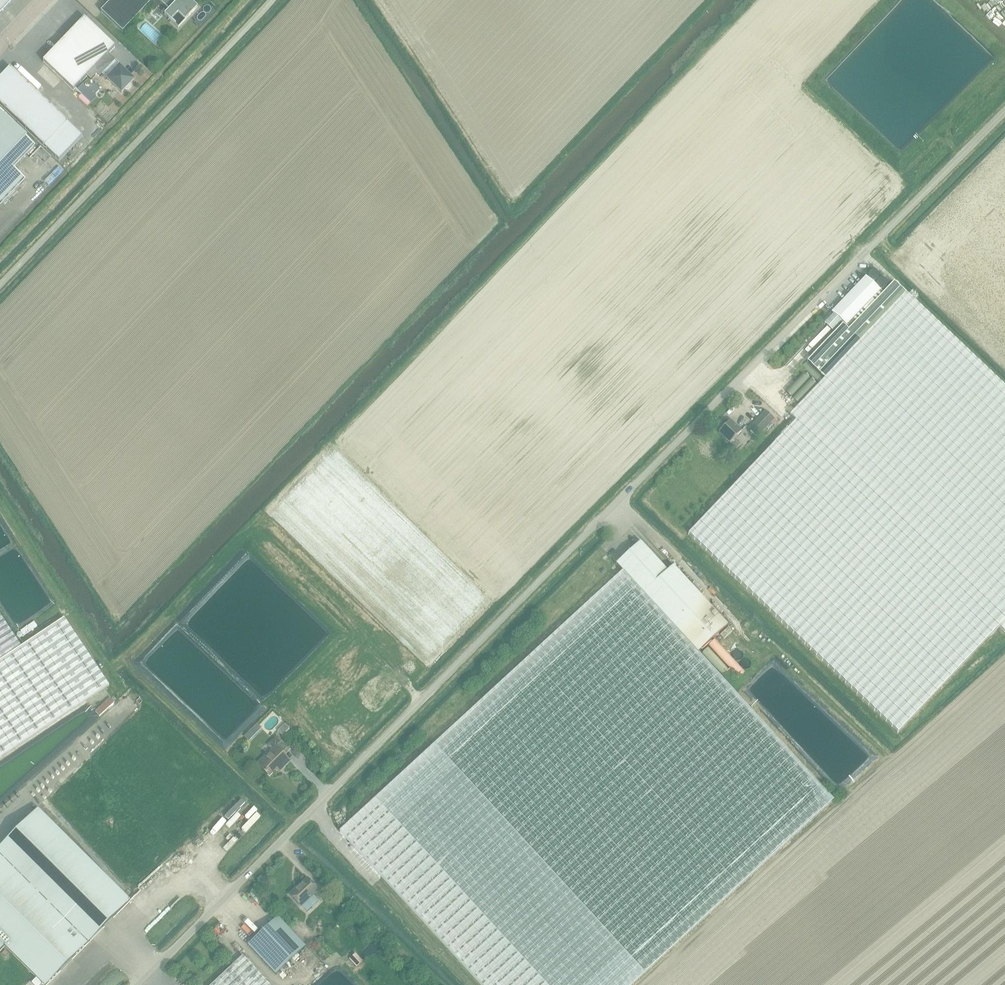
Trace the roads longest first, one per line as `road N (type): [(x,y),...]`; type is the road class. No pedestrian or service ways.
road 1 (unclassified): [(137,984),(1004,111)]
road 2 (unclassified): [(0,285),(272,0)]

